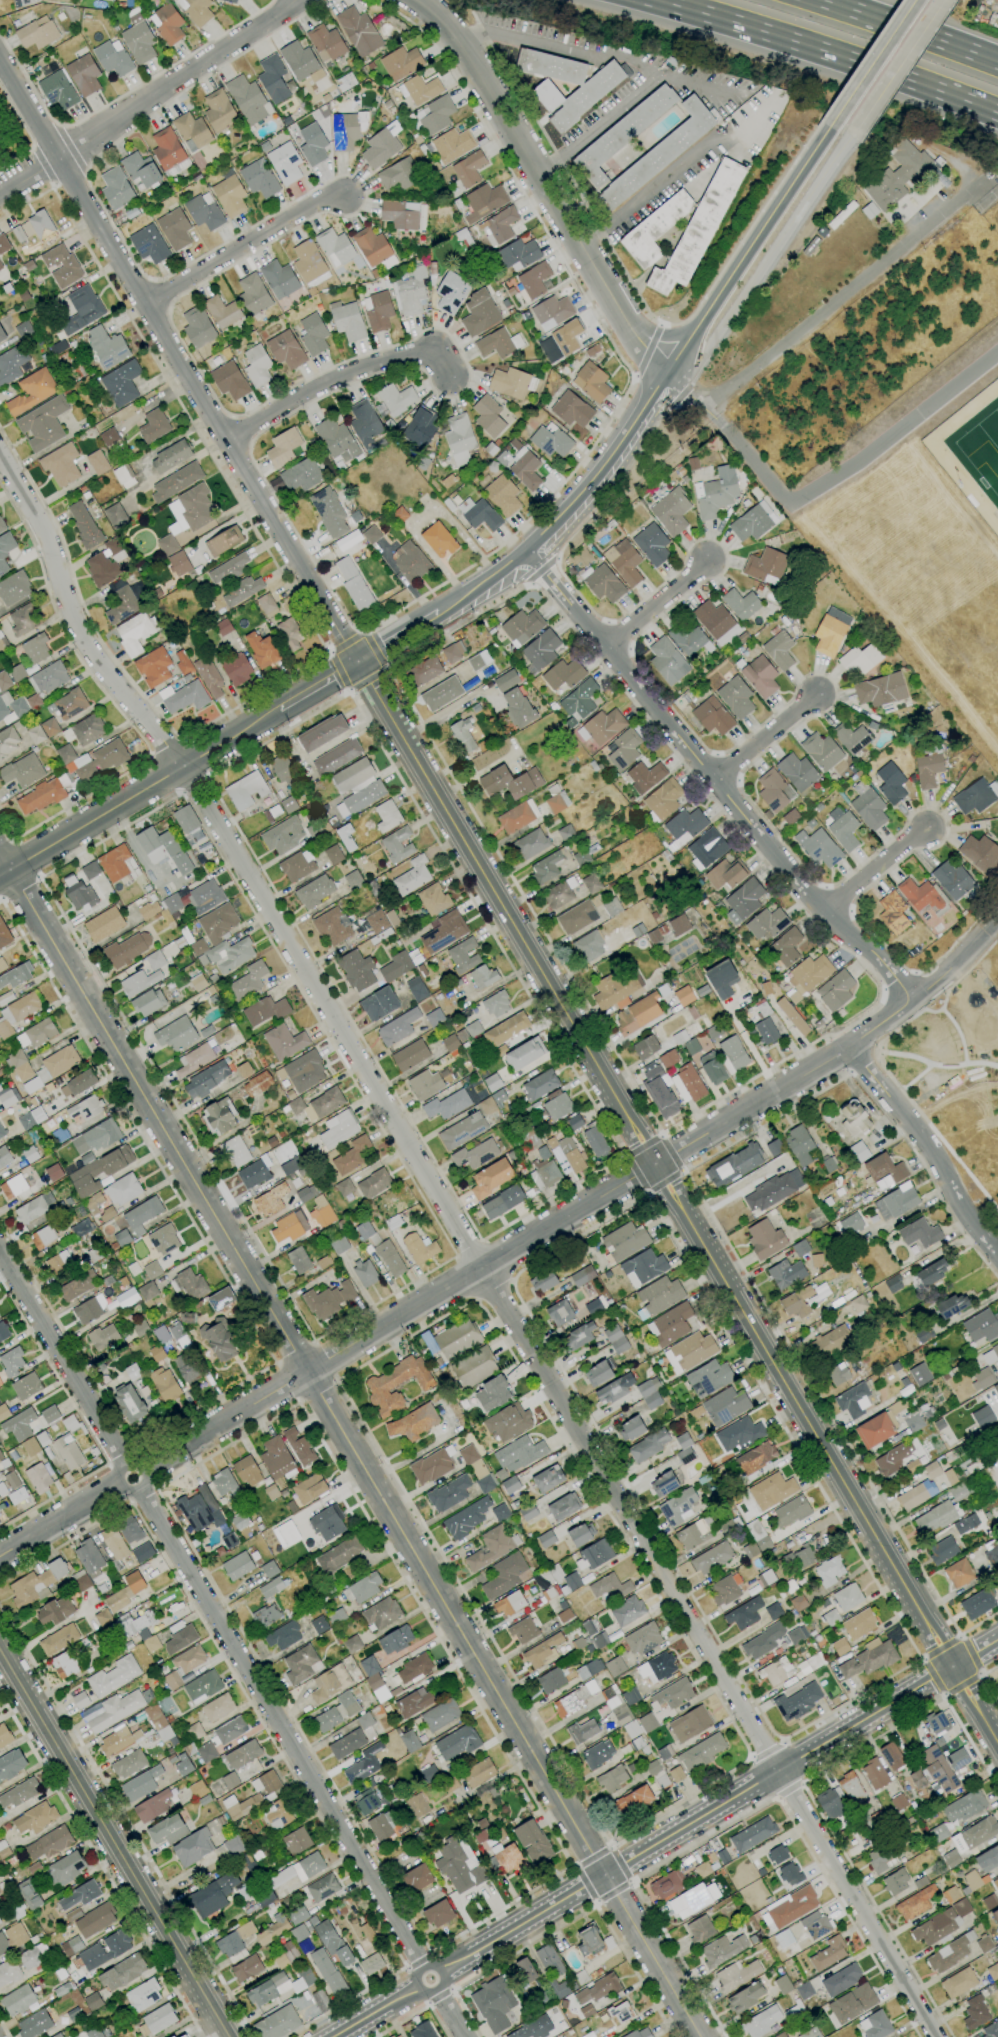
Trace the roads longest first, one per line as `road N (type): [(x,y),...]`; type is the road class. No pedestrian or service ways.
road 1 (residential): [(937,2036),(197,785),(77,625),(50,537),(0,453)]
road 2 (residential): [(700,2036),(0,852)]
road 3 (residential): [(358,661),(0,56)]
road 4 (tertiary): [(442,1972),(954,1667)]
road 5 (tertiary): [(146,1468),(656,1163)]
road 6 (residential): [(954,1667),(656,1163)]
road 7 (residential): [(656,1163),(358,661)]
road 8 (residential): [(910,1000),(879,957),(823,912),(544,574)]
road 9 (tertiary): [(422,1965),(141,1488)]
road 10 (tertiary): [(665,373),(474,60),(419,0)]
road 11 (secondary): [(228,2036),(0,1651)]
road 12 (residential): [(990,178),(704,409),(665,373)]
road 13 (tertiary): [(0,196),(296,0)]
road 14 (motorway): [(664,0),(997,110)]
road 15 (secondary): [(278,710),(0,873)]
road 16 (secondary): [(832,121),(665,373)]
road 17 (residential): [(230,441),(363,369),(440,350),(458,380)]
road 18 (residential): [(997,1258),(966,1218),(930,1147),(848,1045)]
road 19 (tertiary): [(126,1462),(0,1250)]
road 20 (residential): [(148,304),(327,199),(349,197)]
road 21 (secondary): [(665,373),(582,490),(524,550)]
road 22 (tertiary): [(656,1163),(848,1045)]
road 23 (motorway): [(997,64),(822,0)]
road 24 (secondary): [(914,0),(832,121)]
road 25 (tertiary): [(0,1556),(120,1483)]
road 26 (residential): [(715,781),(822,693)]
road 27 (residential): [(823,912),(930,826)]
road 28 (residential): [(607,646),(710,561)]
road 29 (tertiary): [(910,1000),(997,918)]

